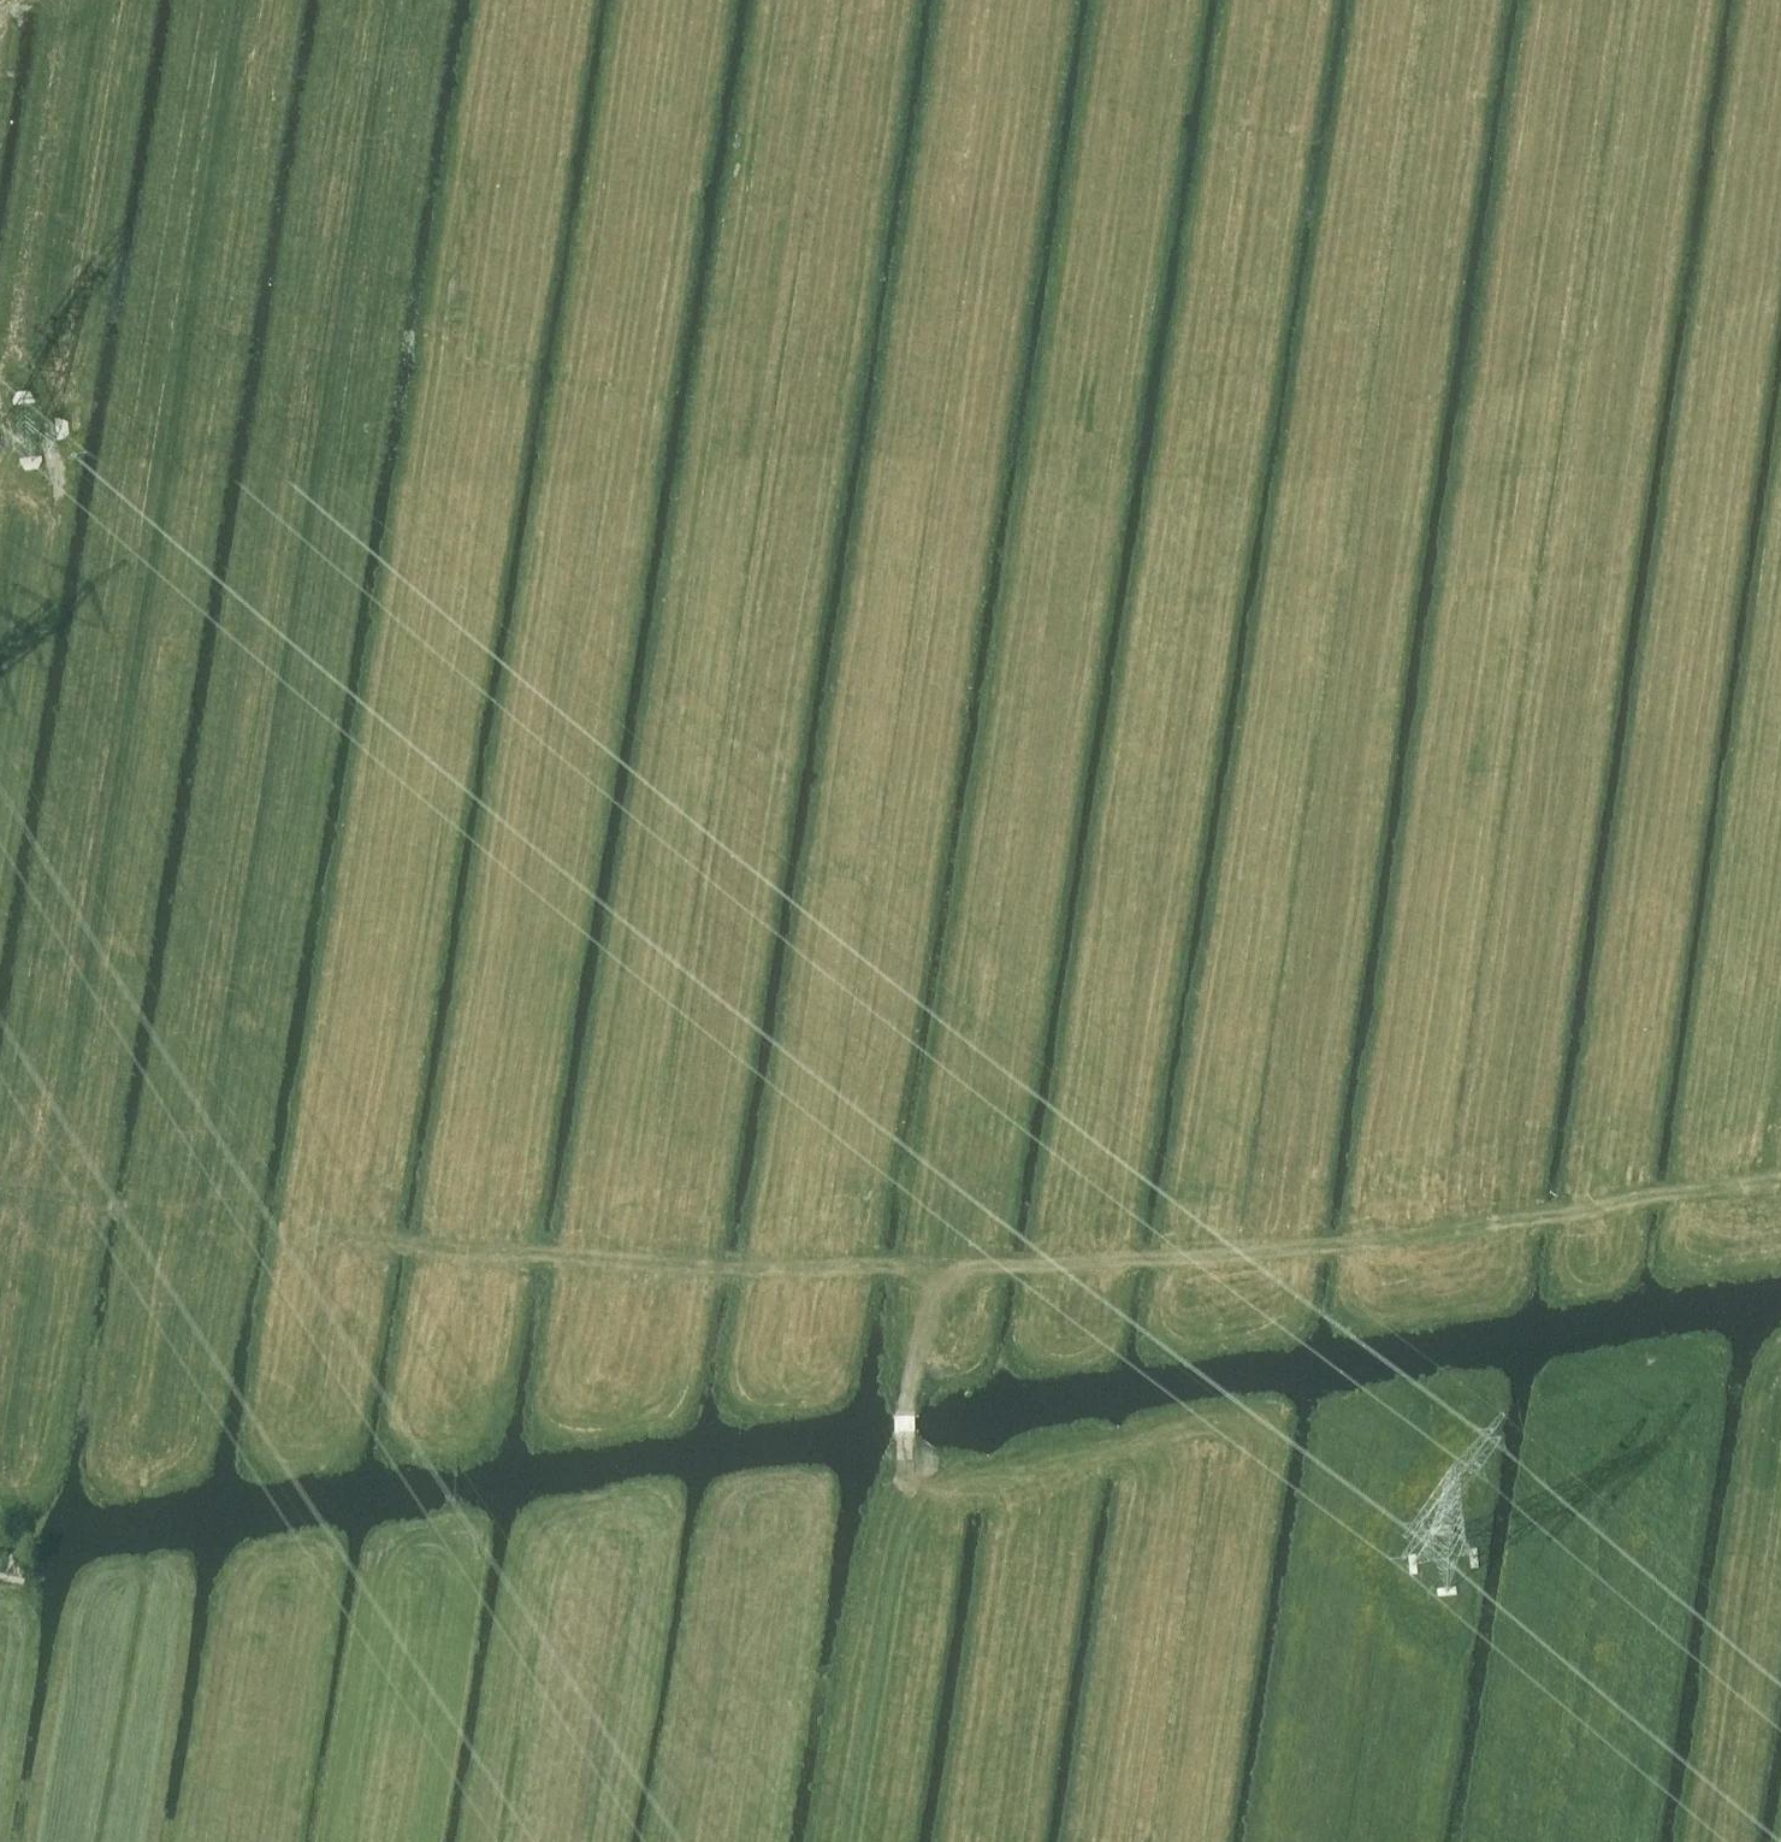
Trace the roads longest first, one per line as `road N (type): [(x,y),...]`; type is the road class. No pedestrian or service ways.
road 1 (track): [(928,1265),(1179,1269),(1780,1169)]
road 2 (track): [(303,1240),(928,1265)]
road 3 (track): [(852,1841),(910,1451),(928,1265)]

